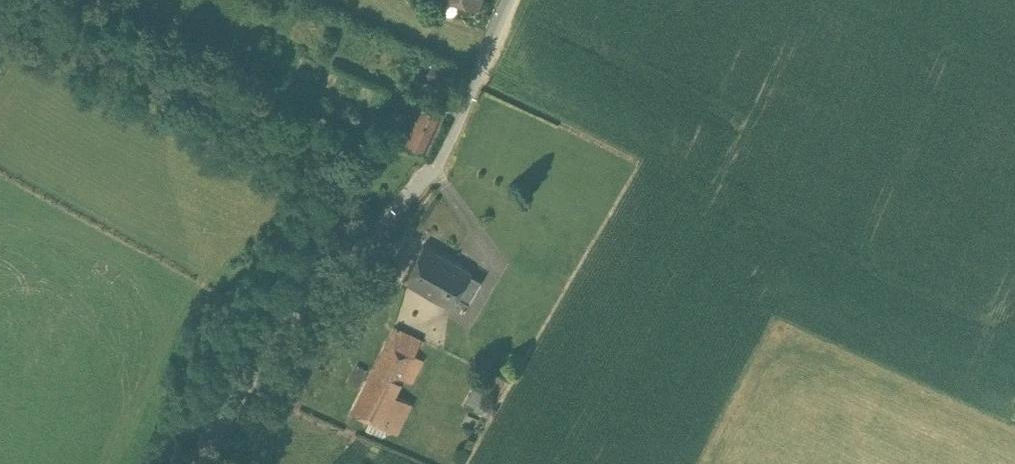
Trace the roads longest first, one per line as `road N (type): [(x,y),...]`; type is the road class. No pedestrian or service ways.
road 1 (unclassified): [(509,0),(448,148),(300,310),(200,463)]

